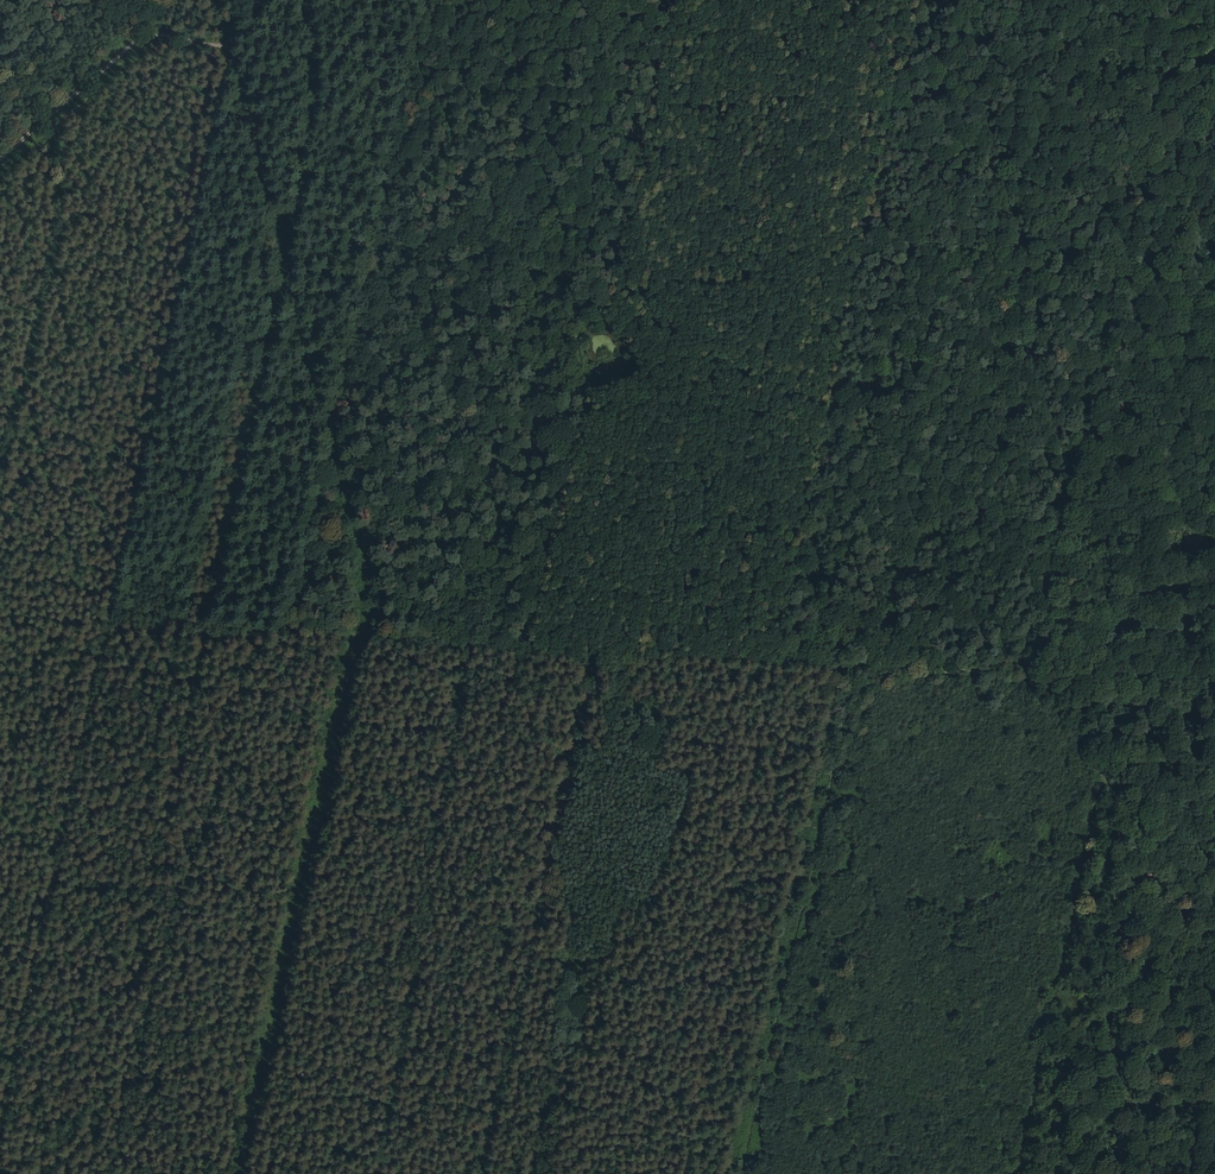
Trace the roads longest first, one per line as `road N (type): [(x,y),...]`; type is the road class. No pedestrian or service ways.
road 1 (track): [(1061,511),(1066,474),(1015,317),(1022,268),(1015,229),(985,154),(901,61),(872,0)]
road 2 (track): [(479,1173),(595,658)]
road 3 (track): [(1214,882),(1061,511)]
road 4 (track): [(238,0),(245,32),(238,44),(224,48),(175,34),(133,45),(0,161)]

